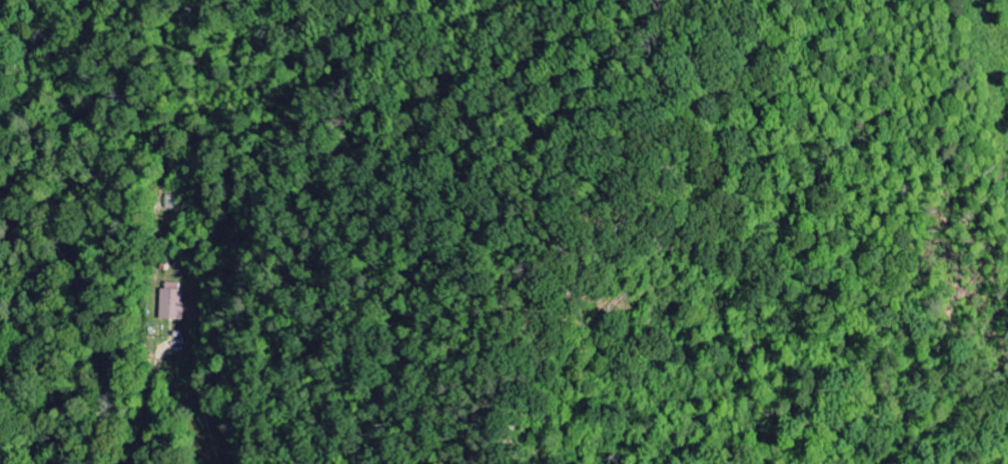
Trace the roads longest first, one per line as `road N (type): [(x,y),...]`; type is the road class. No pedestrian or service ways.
road 1 (residential): [(55,0),(71,72),(85,302),(148,463)]

